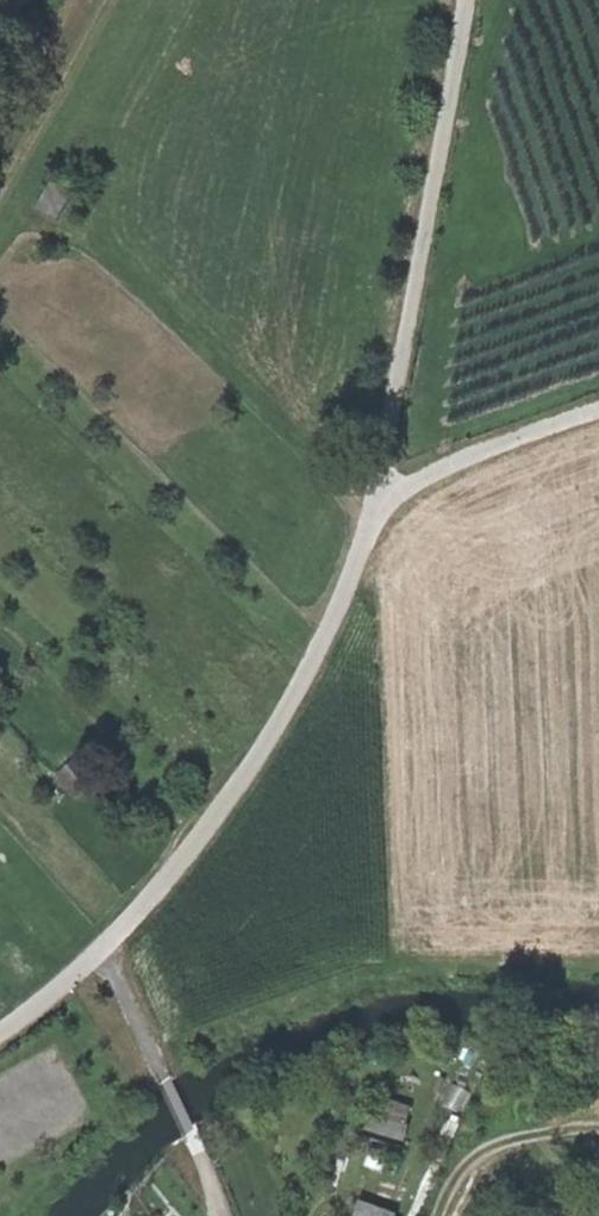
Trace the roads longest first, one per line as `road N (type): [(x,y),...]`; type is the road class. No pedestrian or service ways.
road 1 (track): [(110,952),(263,761),(390,493),(473,0)]
road 2 (track): [(598,417),(390,493)]
road 3 (track): [(103,0),(0,169)]
road 4 (residential): [(0,1022),(110,952)]

